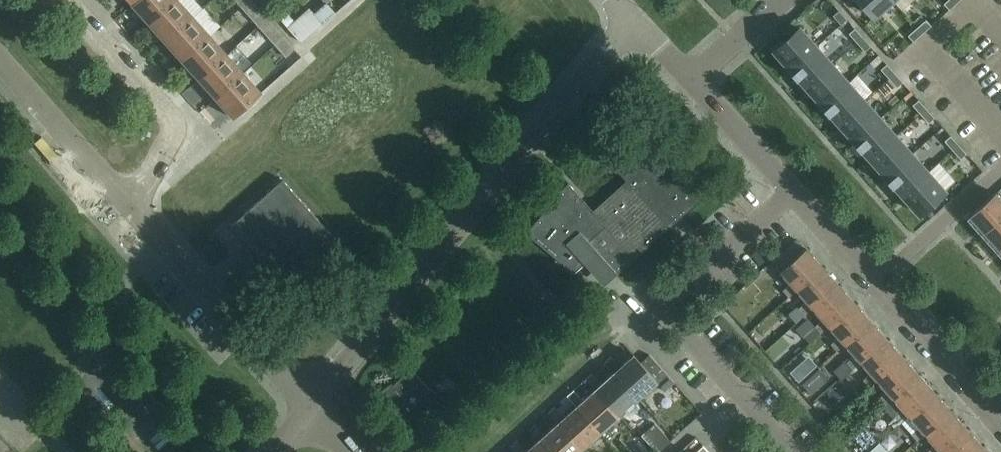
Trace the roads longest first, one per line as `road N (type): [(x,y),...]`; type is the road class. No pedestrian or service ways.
road 1 (residential): [(314,408),(635,17)]
road 2 (residential): [(791,451),(662,305),(794,193)]
road 3 (residential): [(1000,427),(794,193)]
road 4 (residential): [(314,408),(132,207)]
road 5 (residential): [(132,207),(172,129),(65,0)]
road 6 (residential): [(132,207),(0,62)]
road 7 (residential): [(794,193),(693,77)]

